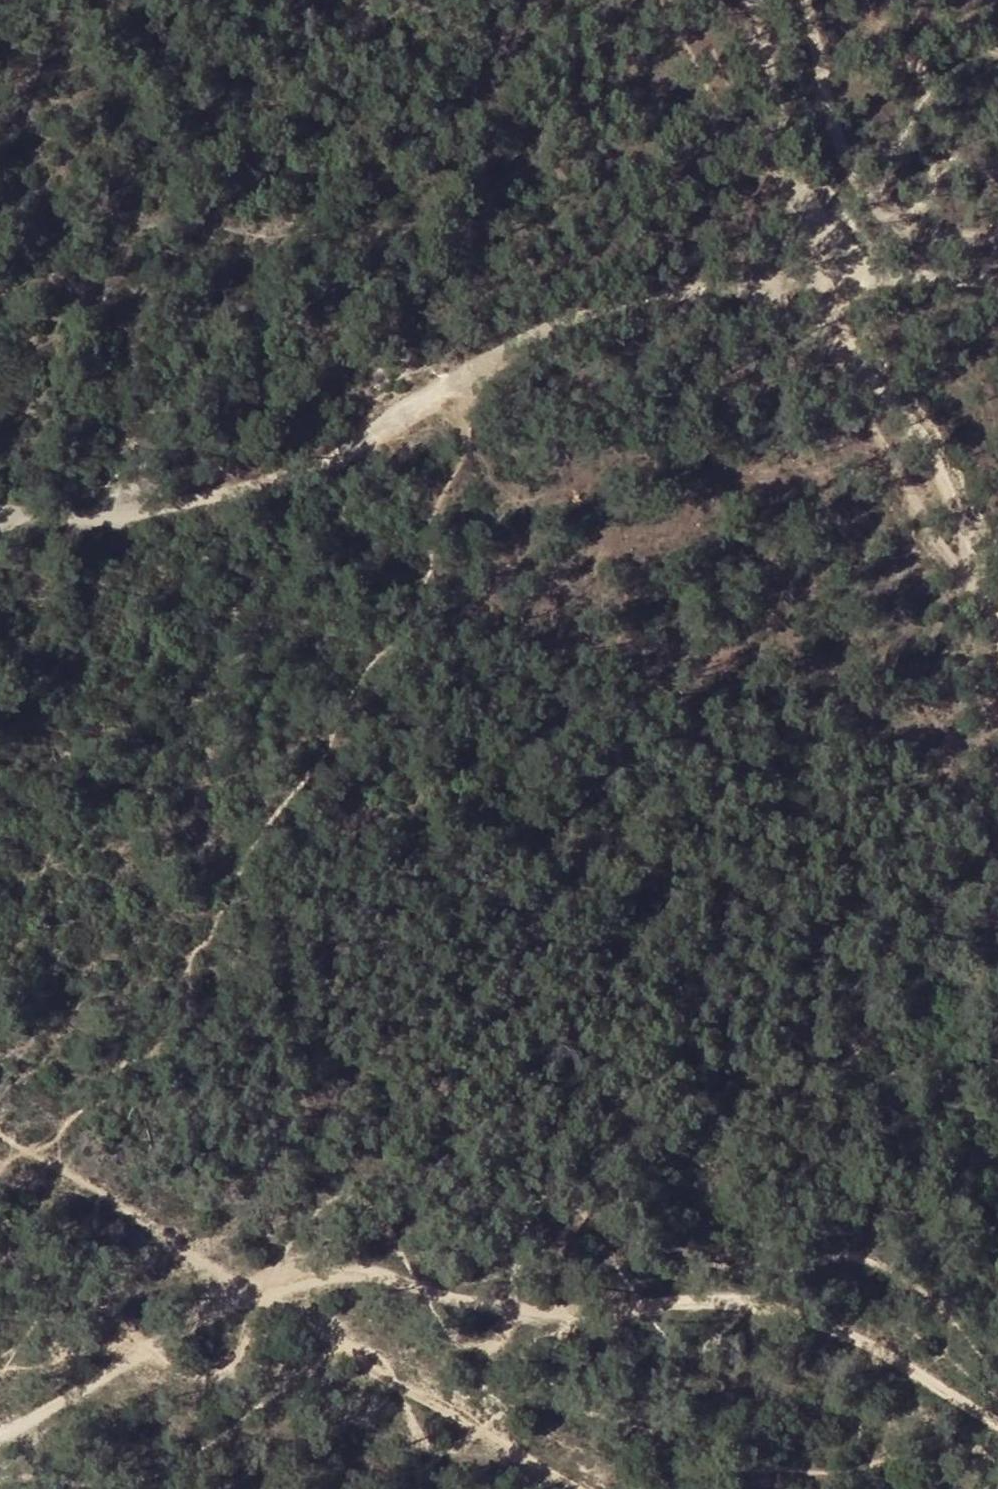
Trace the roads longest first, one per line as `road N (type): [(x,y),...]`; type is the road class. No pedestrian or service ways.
road 1 (track): [(0,499),(69,512),(295,471),(716,267),(848,268)]
road 2 (track): [(951,0),(944,19),(903,16),(883,32),(880,53),(929,81),(929,100),(880,183),(880,201),(891,223),(927,210),(937,178),(952,169),(997,188)]
road 3 (track): [(848,268),(856,319),(970,511),(997,651)]
road 4 (track): [(804,0),(840,164),(871,215),(914,231),(997,233)]
road 5 (track): [(760,0),(848,268)]
road 6 (track): [(848,268),(879,286),(997,284)]

